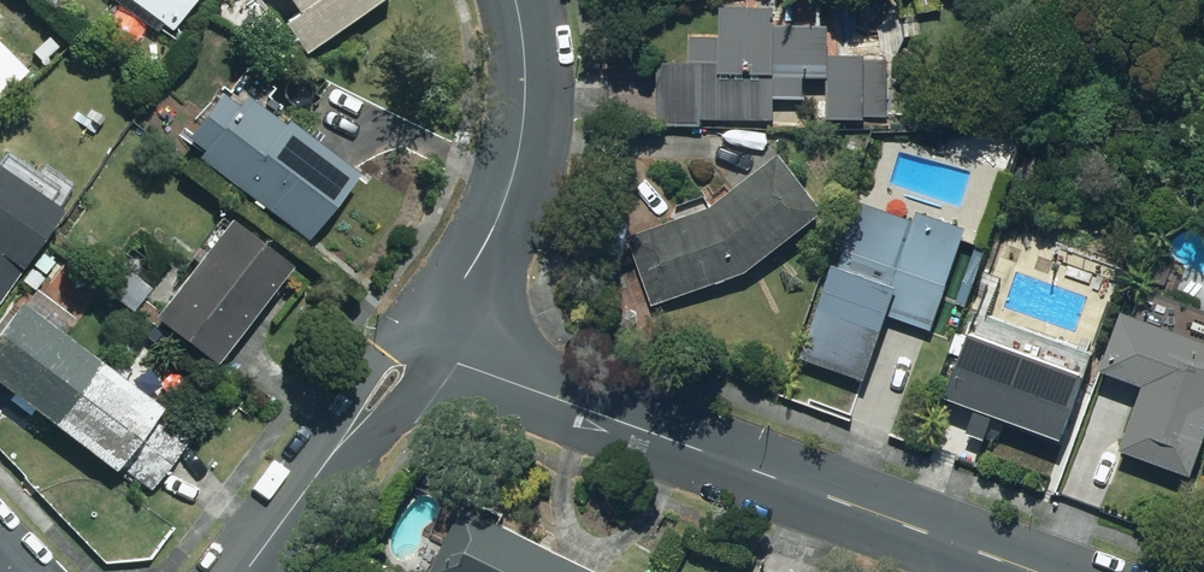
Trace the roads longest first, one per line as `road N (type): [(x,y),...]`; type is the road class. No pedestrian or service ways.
road 1 (residential): [(426,352),(1031,571)]
road 2 (residential): [(515,0),(529,63),(520,163),(494,243),(426,352)]
road 3 (residential): [(426,352),(250,571)]

